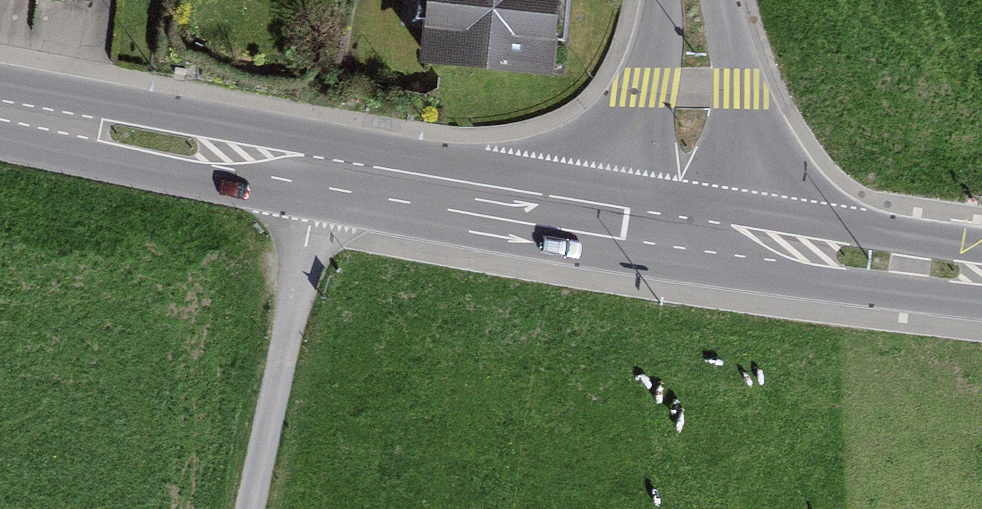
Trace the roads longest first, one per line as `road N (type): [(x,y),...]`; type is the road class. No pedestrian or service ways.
road 1 (secondary): [(676,233),(0,111)]
road 2 (track): [(324,170),(249,508)]
road 3 (secondary): [(981,274),(676,233)]
road 4 (tertiary): [(676,233),(695,90),(691,0)]

